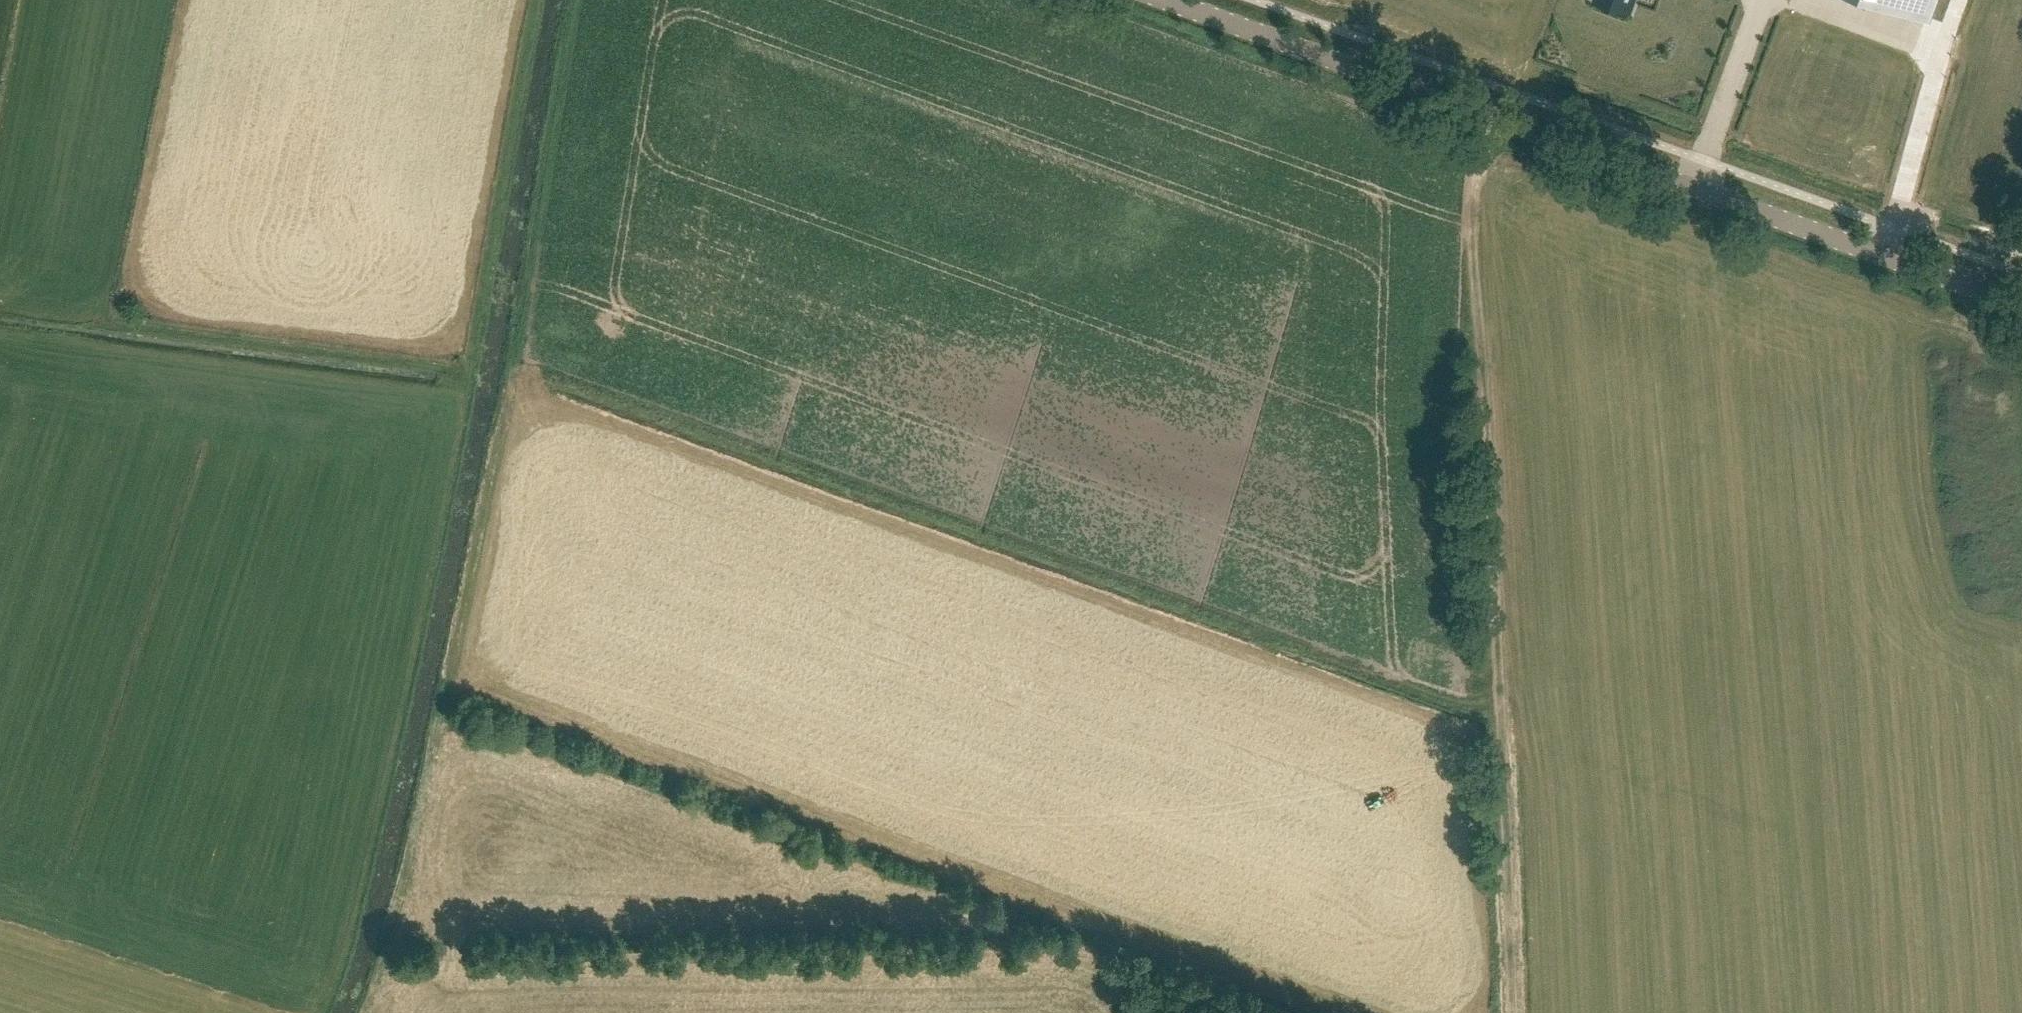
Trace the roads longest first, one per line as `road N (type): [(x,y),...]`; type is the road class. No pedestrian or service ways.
road 1 (tertiary): [(2021,304),(1167,0)]
road 2 (track): [(1494,117),(1474,183),(1513,1012)]

